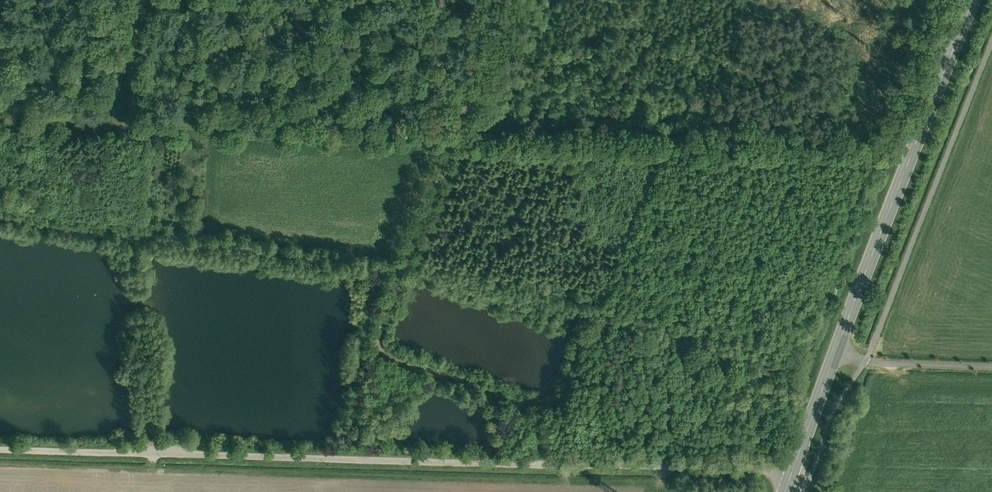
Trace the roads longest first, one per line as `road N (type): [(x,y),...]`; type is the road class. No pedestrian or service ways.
road 1 (unclassified): [(792,473),(0,451)]
road 2 (primary): [(792,473),(972,0)]
road 3 (track): [(0,124),(458,132)]
road 4 (track): [(540,466),(533,424),(520,411),(396,361),(378,344),(458,132)]
road 5 (track): [(458,132),(511,0)]
road 6 (track): [(115,126),(143,0)]

